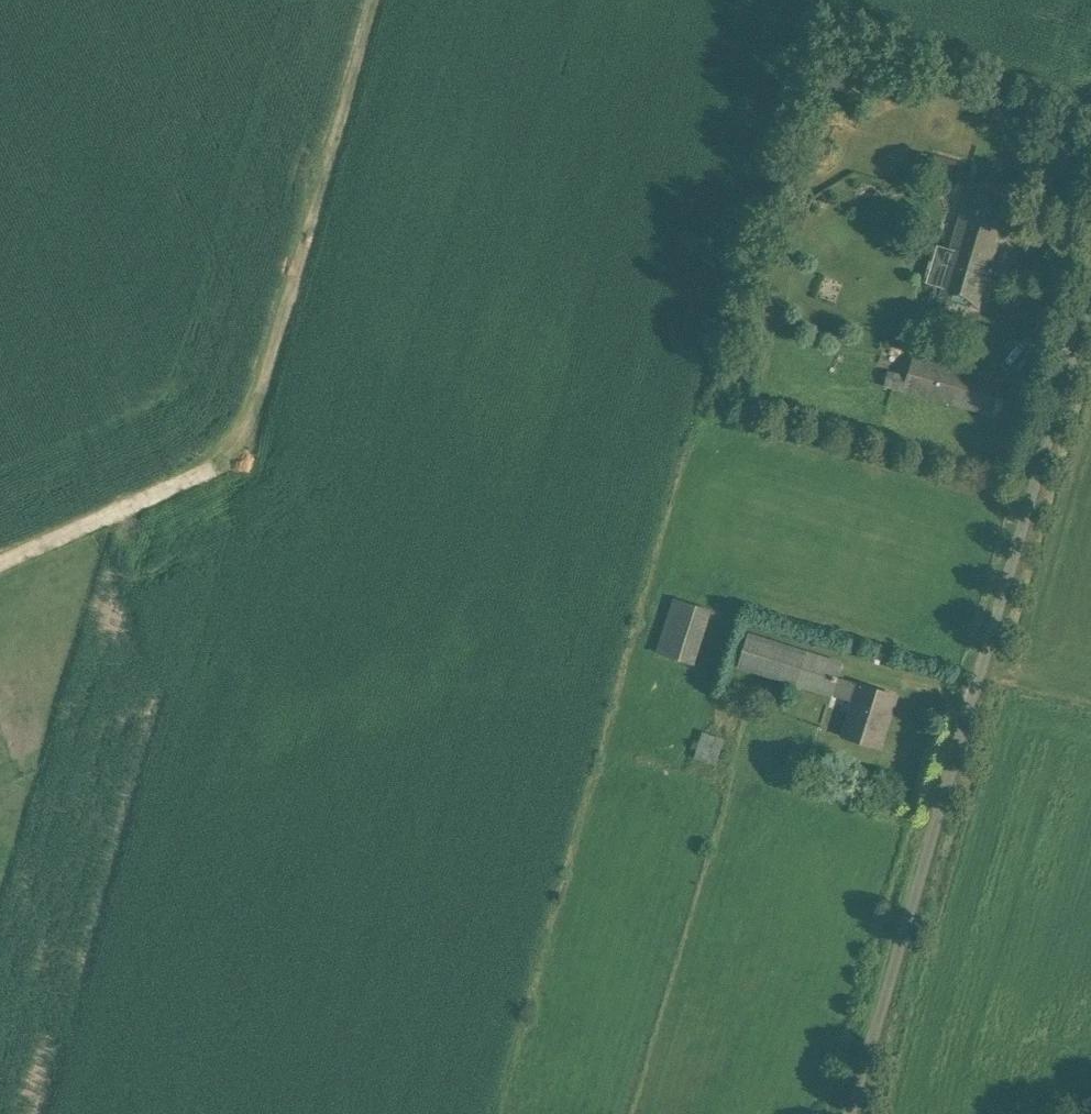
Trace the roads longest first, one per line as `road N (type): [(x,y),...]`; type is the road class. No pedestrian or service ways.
road 1 (residential): [(853,1113),(952,743),(1090,276)]
road 2 (track): [(197,472),(0,560)]

